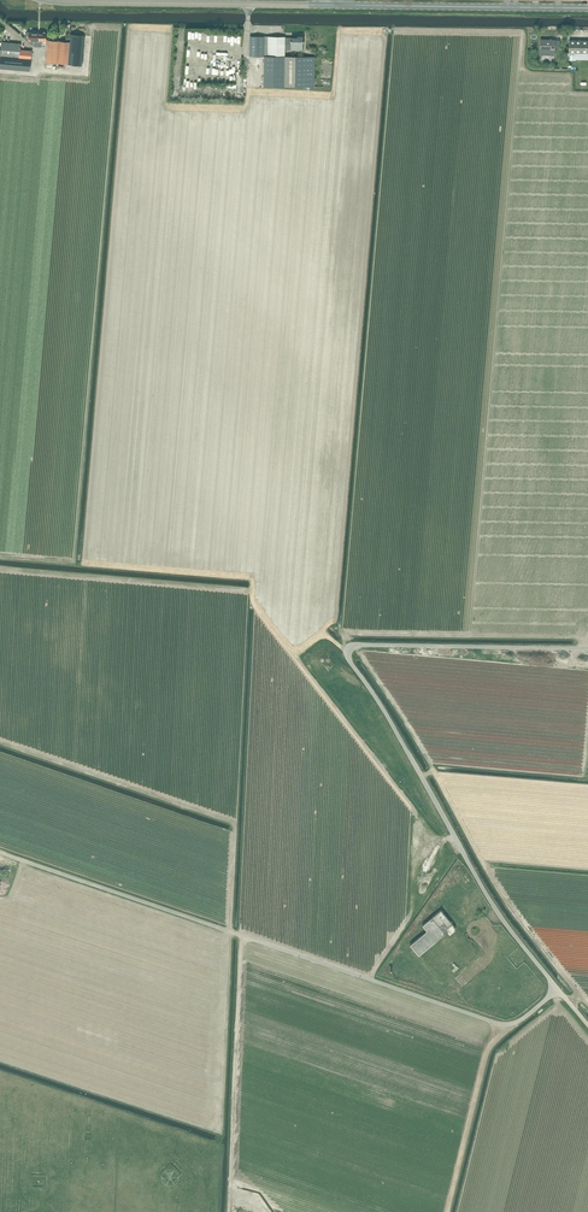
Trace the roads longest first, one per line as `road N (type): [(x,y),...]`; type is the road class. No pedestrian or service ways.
road 1 (track): [(0,568),(255,591),(254,604),(295,657),(323,637),(348,651)]
road 2 (tertiary): [(329,5),(44,0)]
road 3 (tertiary): [(340,5),(587,8)]
road 4 (track): [(88,39),(84,74),(0,72)]

